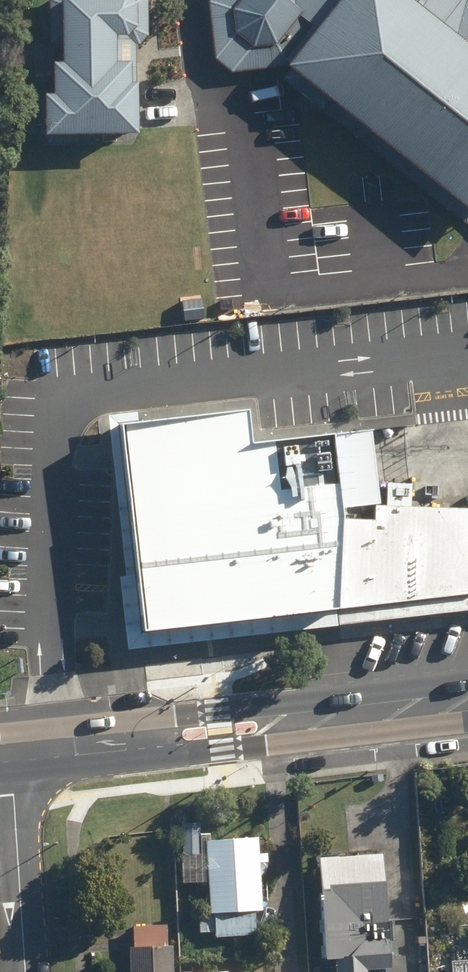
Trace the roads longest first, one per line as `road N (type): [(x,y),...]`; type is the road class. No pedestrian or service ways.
road 1 (secondary): [(13,752),(467,699)]
road 2 (residential): [(27,971),(13,752)]

